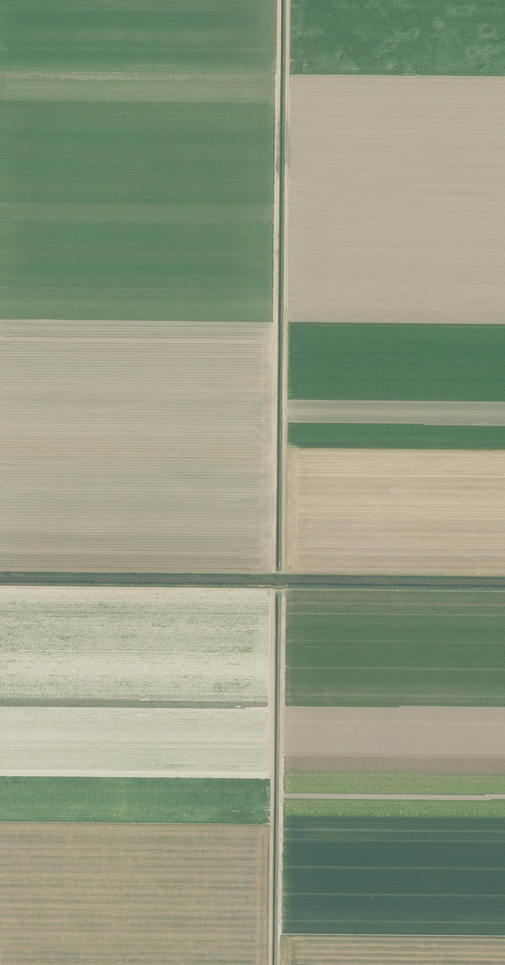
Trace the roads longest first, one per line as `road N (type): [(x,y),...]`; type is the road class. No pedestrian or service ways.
road 1 (track): [(270,964),(273,594),(281,591),(279,964)]

